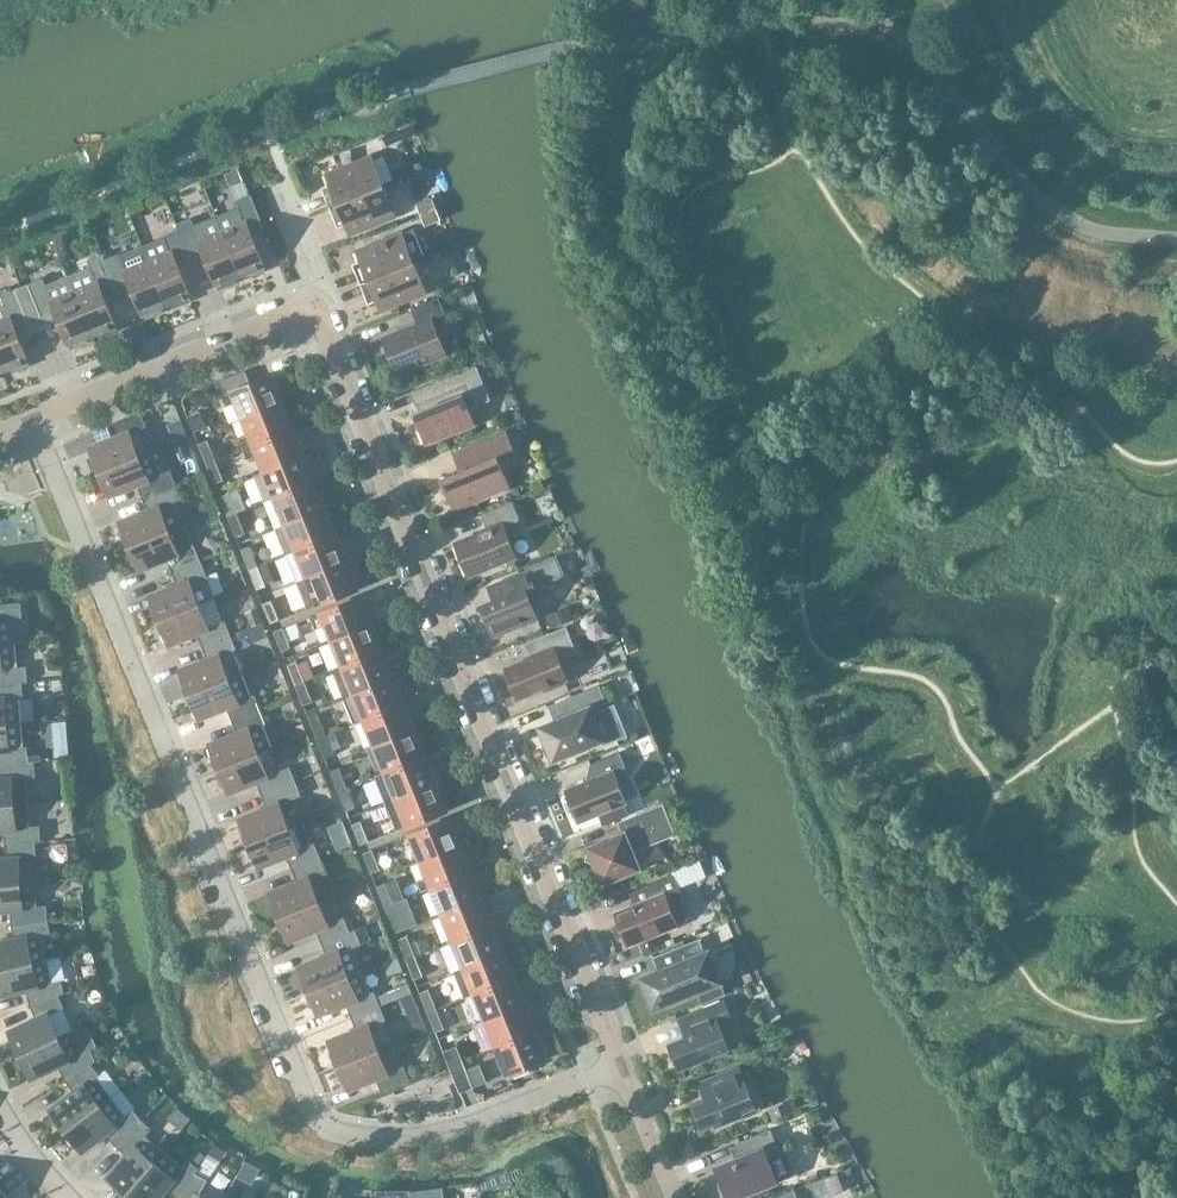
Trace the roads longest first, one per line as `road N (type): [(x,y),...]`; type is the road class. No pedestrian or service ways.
road 1 (residential): [(622,1065),(442,1136),(334,1137),(302,1102),(32,418)]
road 2 (residential): [(622,1065),(318,305)]
road 3 (residential): [(32,418),(318,305)]
road 4 (residential): [(674,1197),(622,1065)]

